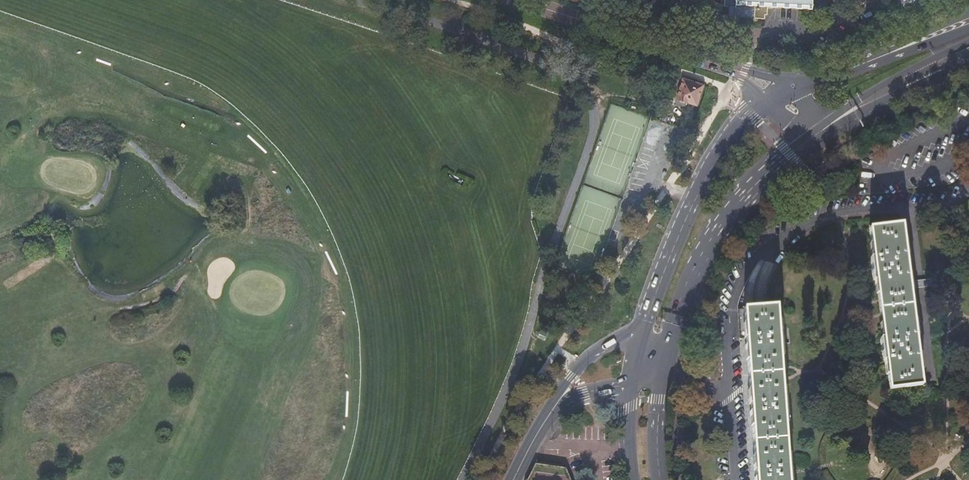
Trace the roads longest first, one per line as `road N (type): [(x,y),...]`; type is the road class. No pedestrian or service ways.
road 1 (primary): [(765,103),(730,137),(682,225),(641,338)]
road 2 (primary): [(668,346),(700,256),(736,201),(814,131)]
road 3 (tertiary): [(746,75),(518,0)]
road 4 (secondary): [(641,338),(621,339),(587,357),(545,420)]
road 5 (primary): [(909,40),(794,85)]

